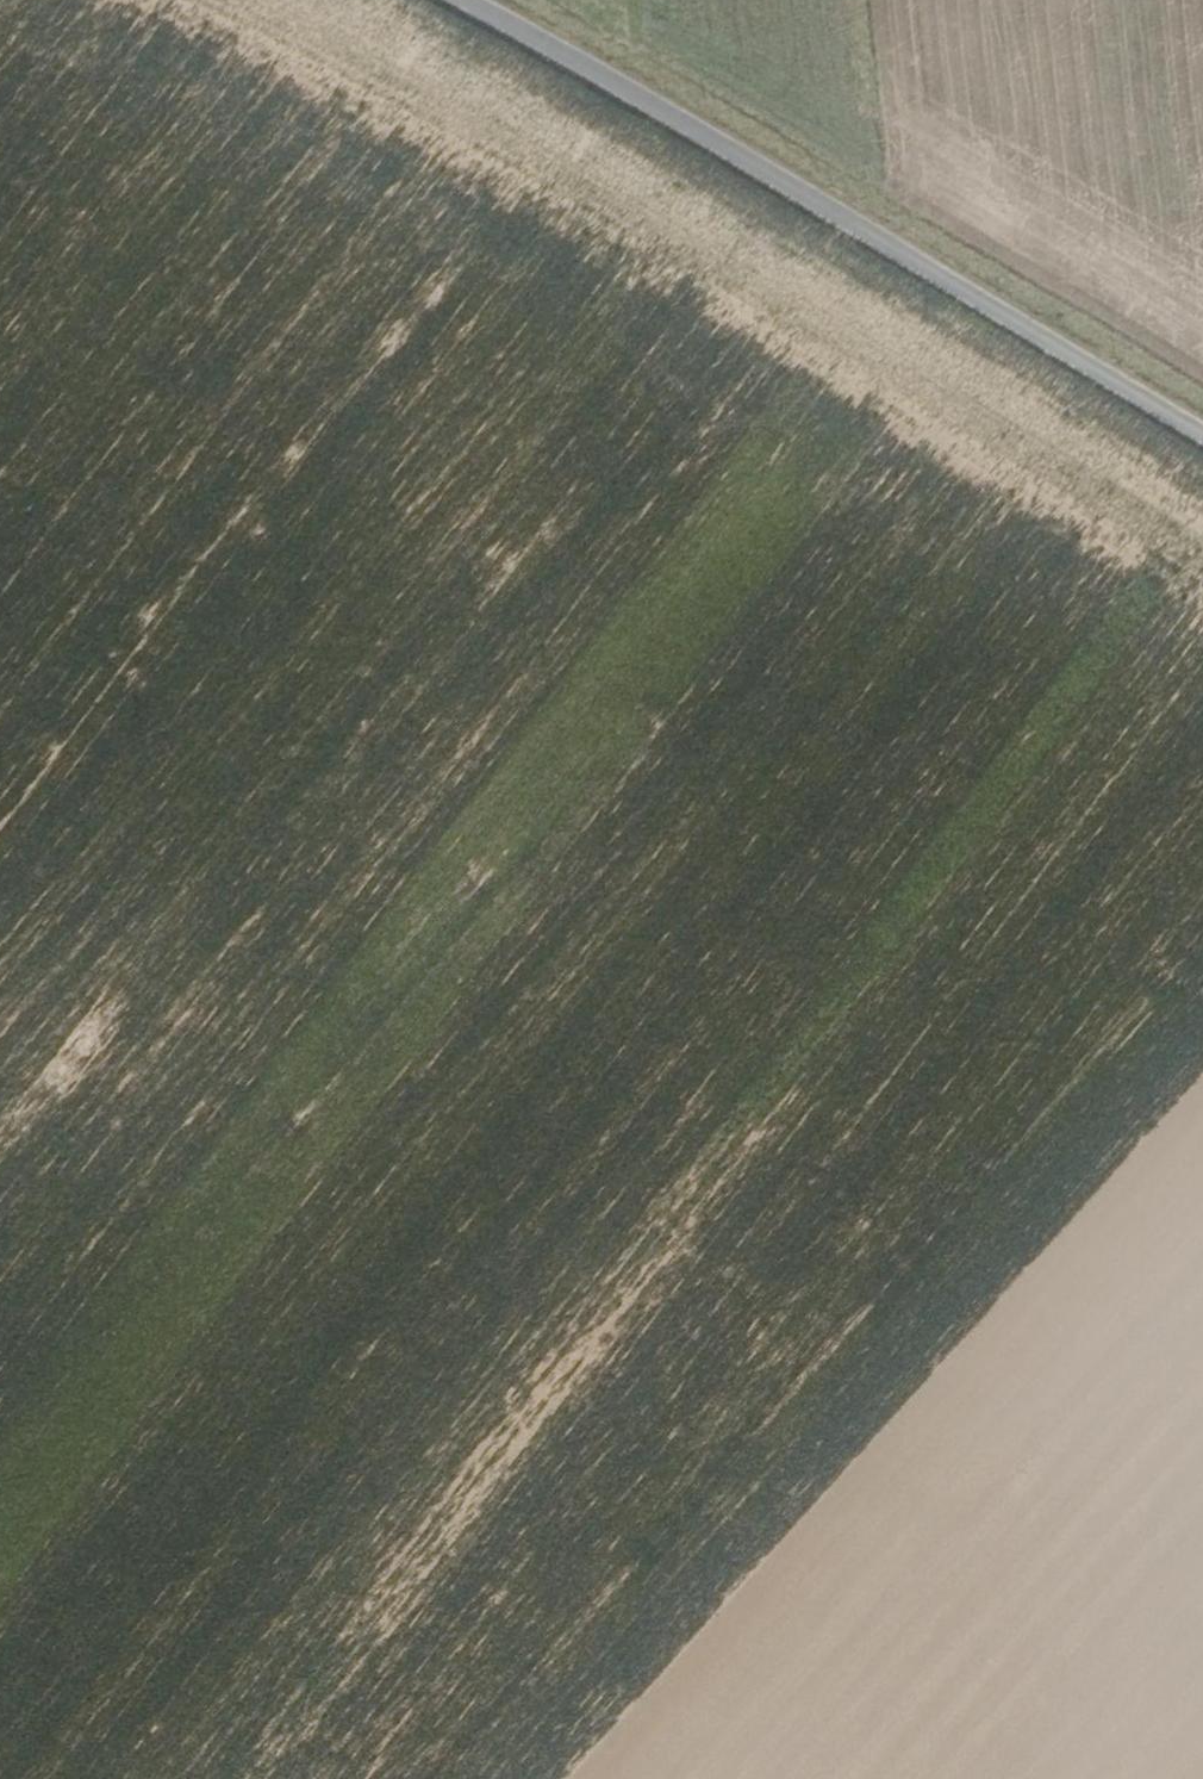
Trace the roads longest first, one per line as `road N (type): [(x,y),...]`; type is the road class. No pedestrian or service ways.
road 1 (tertiary): [(1202,440),(996,305),(469,0)]

